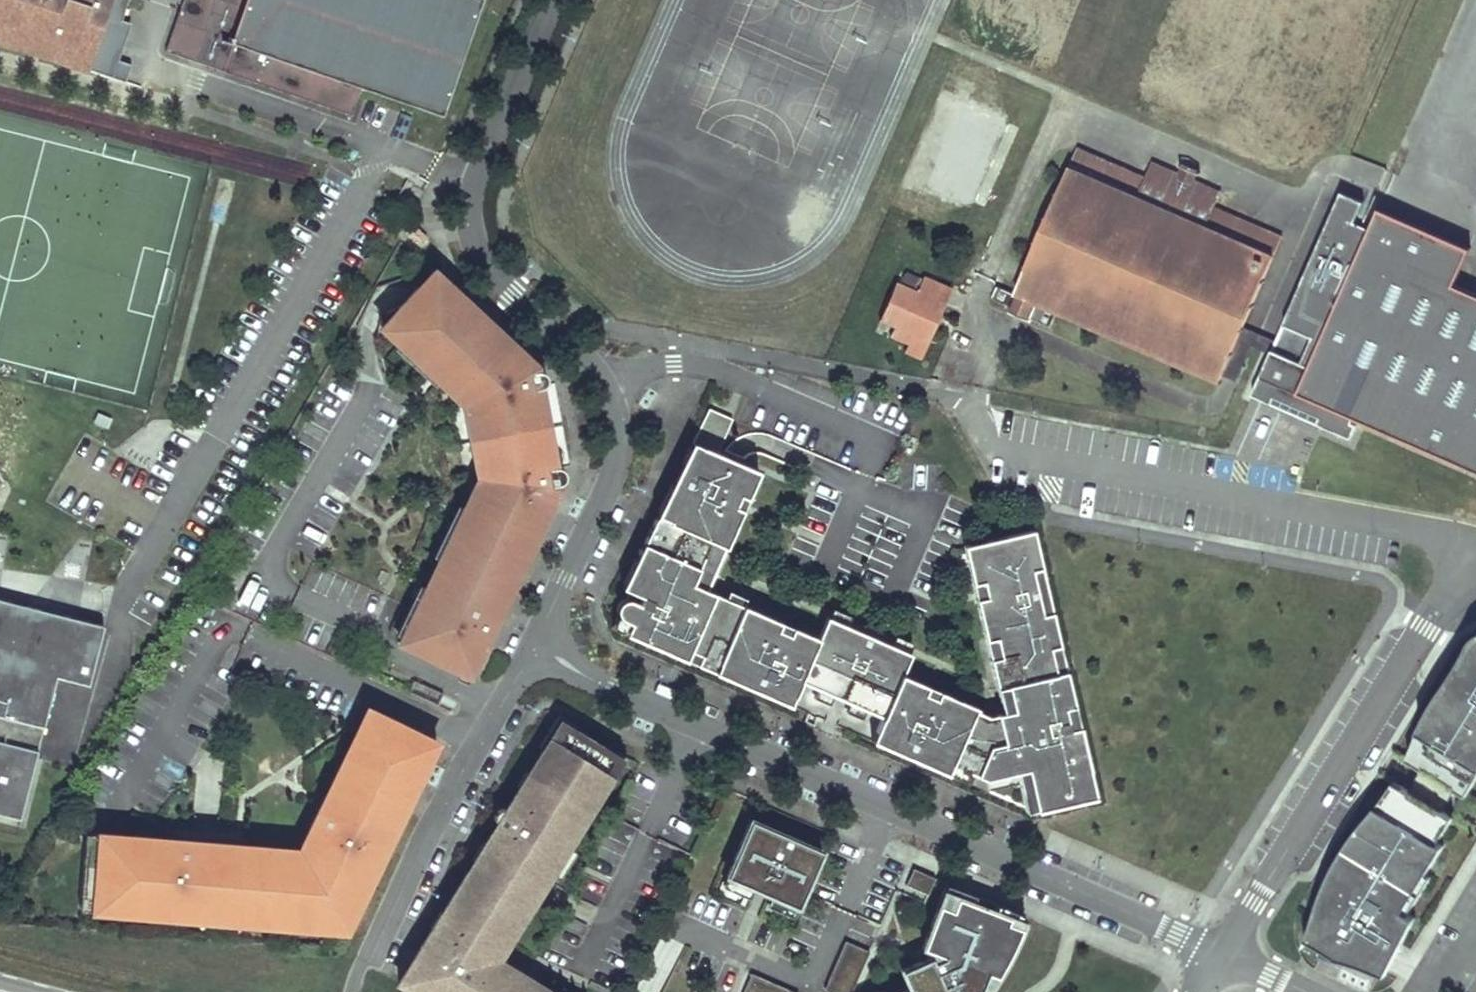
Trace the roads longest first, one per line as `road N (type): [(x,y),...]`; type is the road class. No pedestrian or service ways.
road 1 (residential): [(929,386),(961,402),(983,439),(1004,451),(1427,531),(1473,559),(1222,956)]
road 2 (residential): [(536,646),(613,691),(1222,956)]
road 3 (residential): [(554,0),(471,194),(471,234),(489,271),(608,387)]
road 4 (residential): [(536,646),(436,819),(352,991)]
road 5 (residential): [(608,387),(618,429),(611,480),(536,646)]
road 6 (residential): [(866,475),(875,447),(865,435),(717,371),(673,364)]

